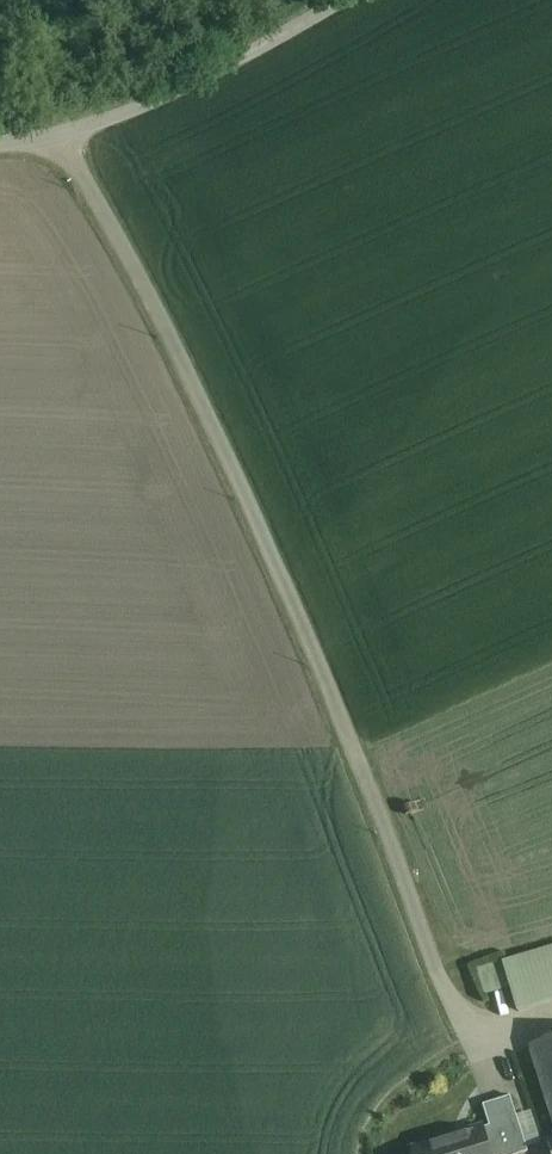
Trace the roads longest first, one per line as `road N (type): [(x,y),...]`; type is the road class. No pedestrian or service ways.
road 1 (unclassified): [(87,127),(468,1032)]
road 2 (unclassified): [(344,0),(215,72),(87,127)]

